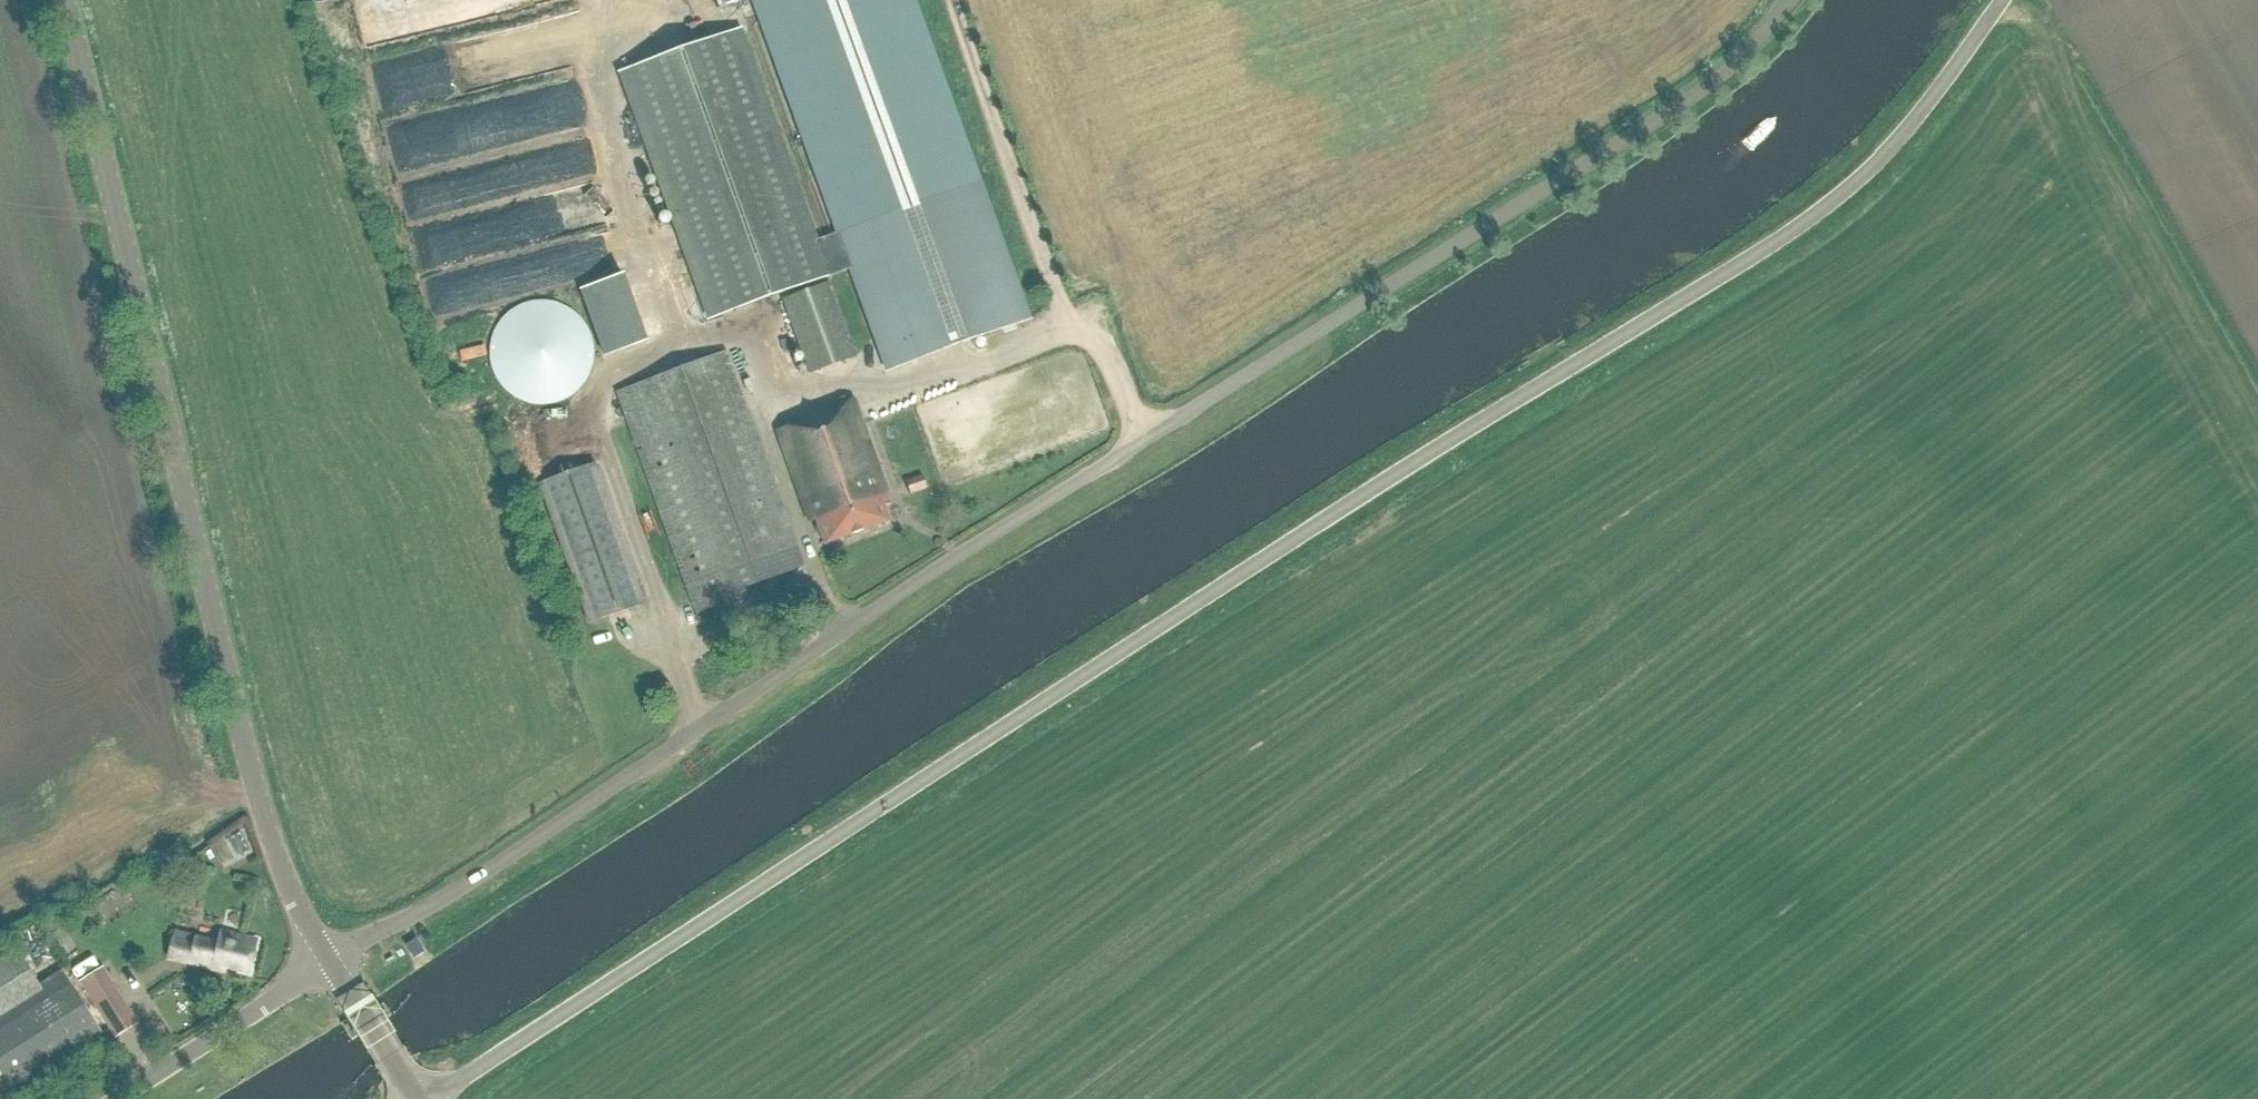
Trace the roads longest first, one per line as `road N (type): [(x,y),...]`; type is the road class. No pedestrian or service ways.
road 1 (unclassified): [(429,1098),(1821,209),(1913,119),(1998,0)]
road 2 (unclassified): [(330,964),(1179,428),(1643,121),(1753,36),(1782,0)]
road 3 (unclassified): [(330,964),(302,925),(240,745),(58,0)]
road 4 (unclassified): [(111,1098),(330,964)]
road 5 (unclassified): [(416,1098),(330,964)]

